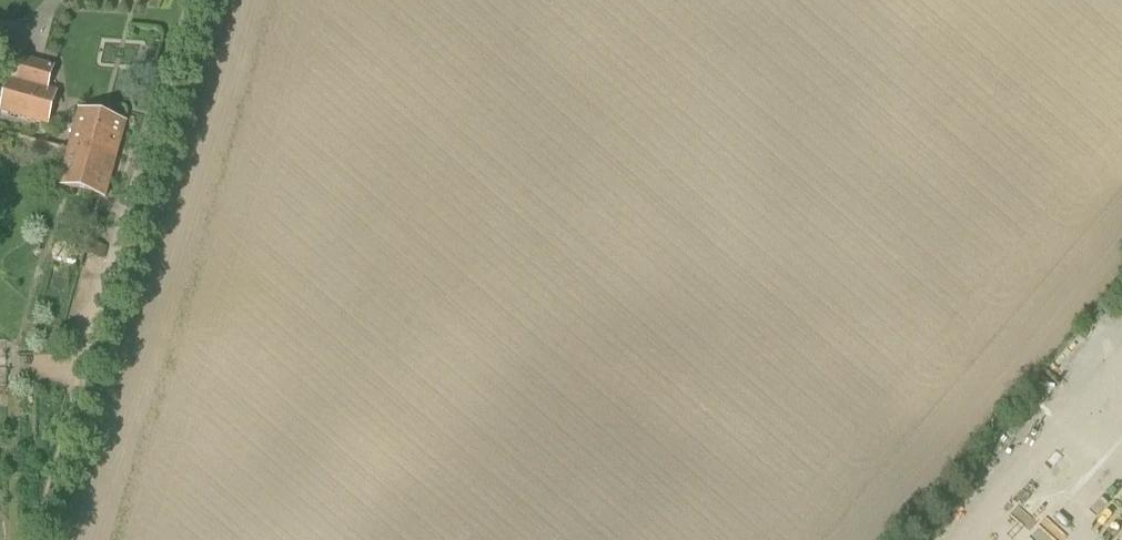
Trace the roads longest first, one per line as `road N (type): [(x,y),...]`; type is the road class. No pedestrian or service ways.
road 1 (track): [(42,539),(193,0)]

